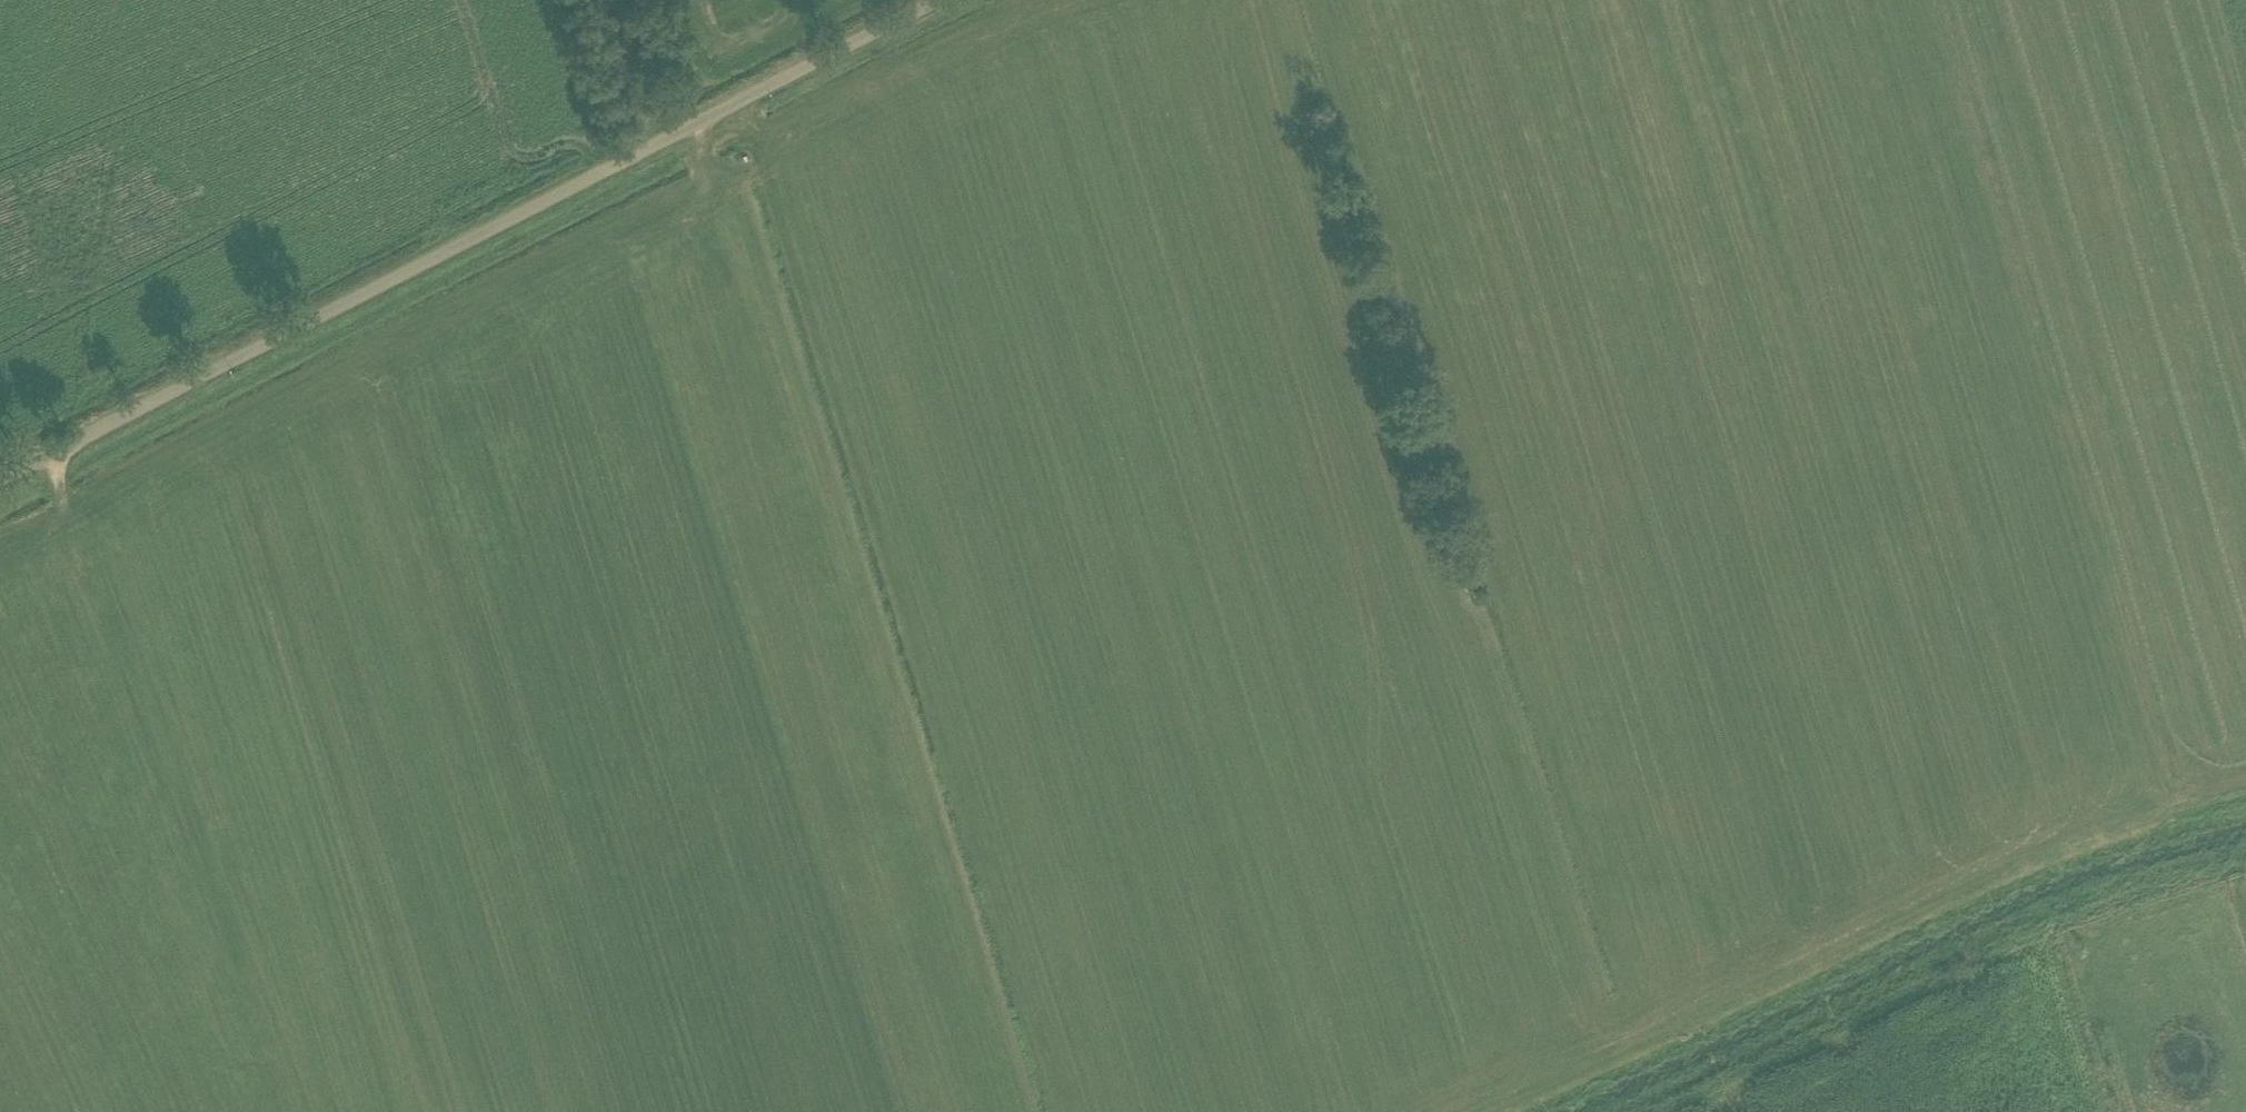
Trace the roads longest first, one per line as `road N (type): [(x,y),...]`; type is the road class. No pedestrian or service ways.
road 1 (unclassified): [(0,474),(947,0)]

